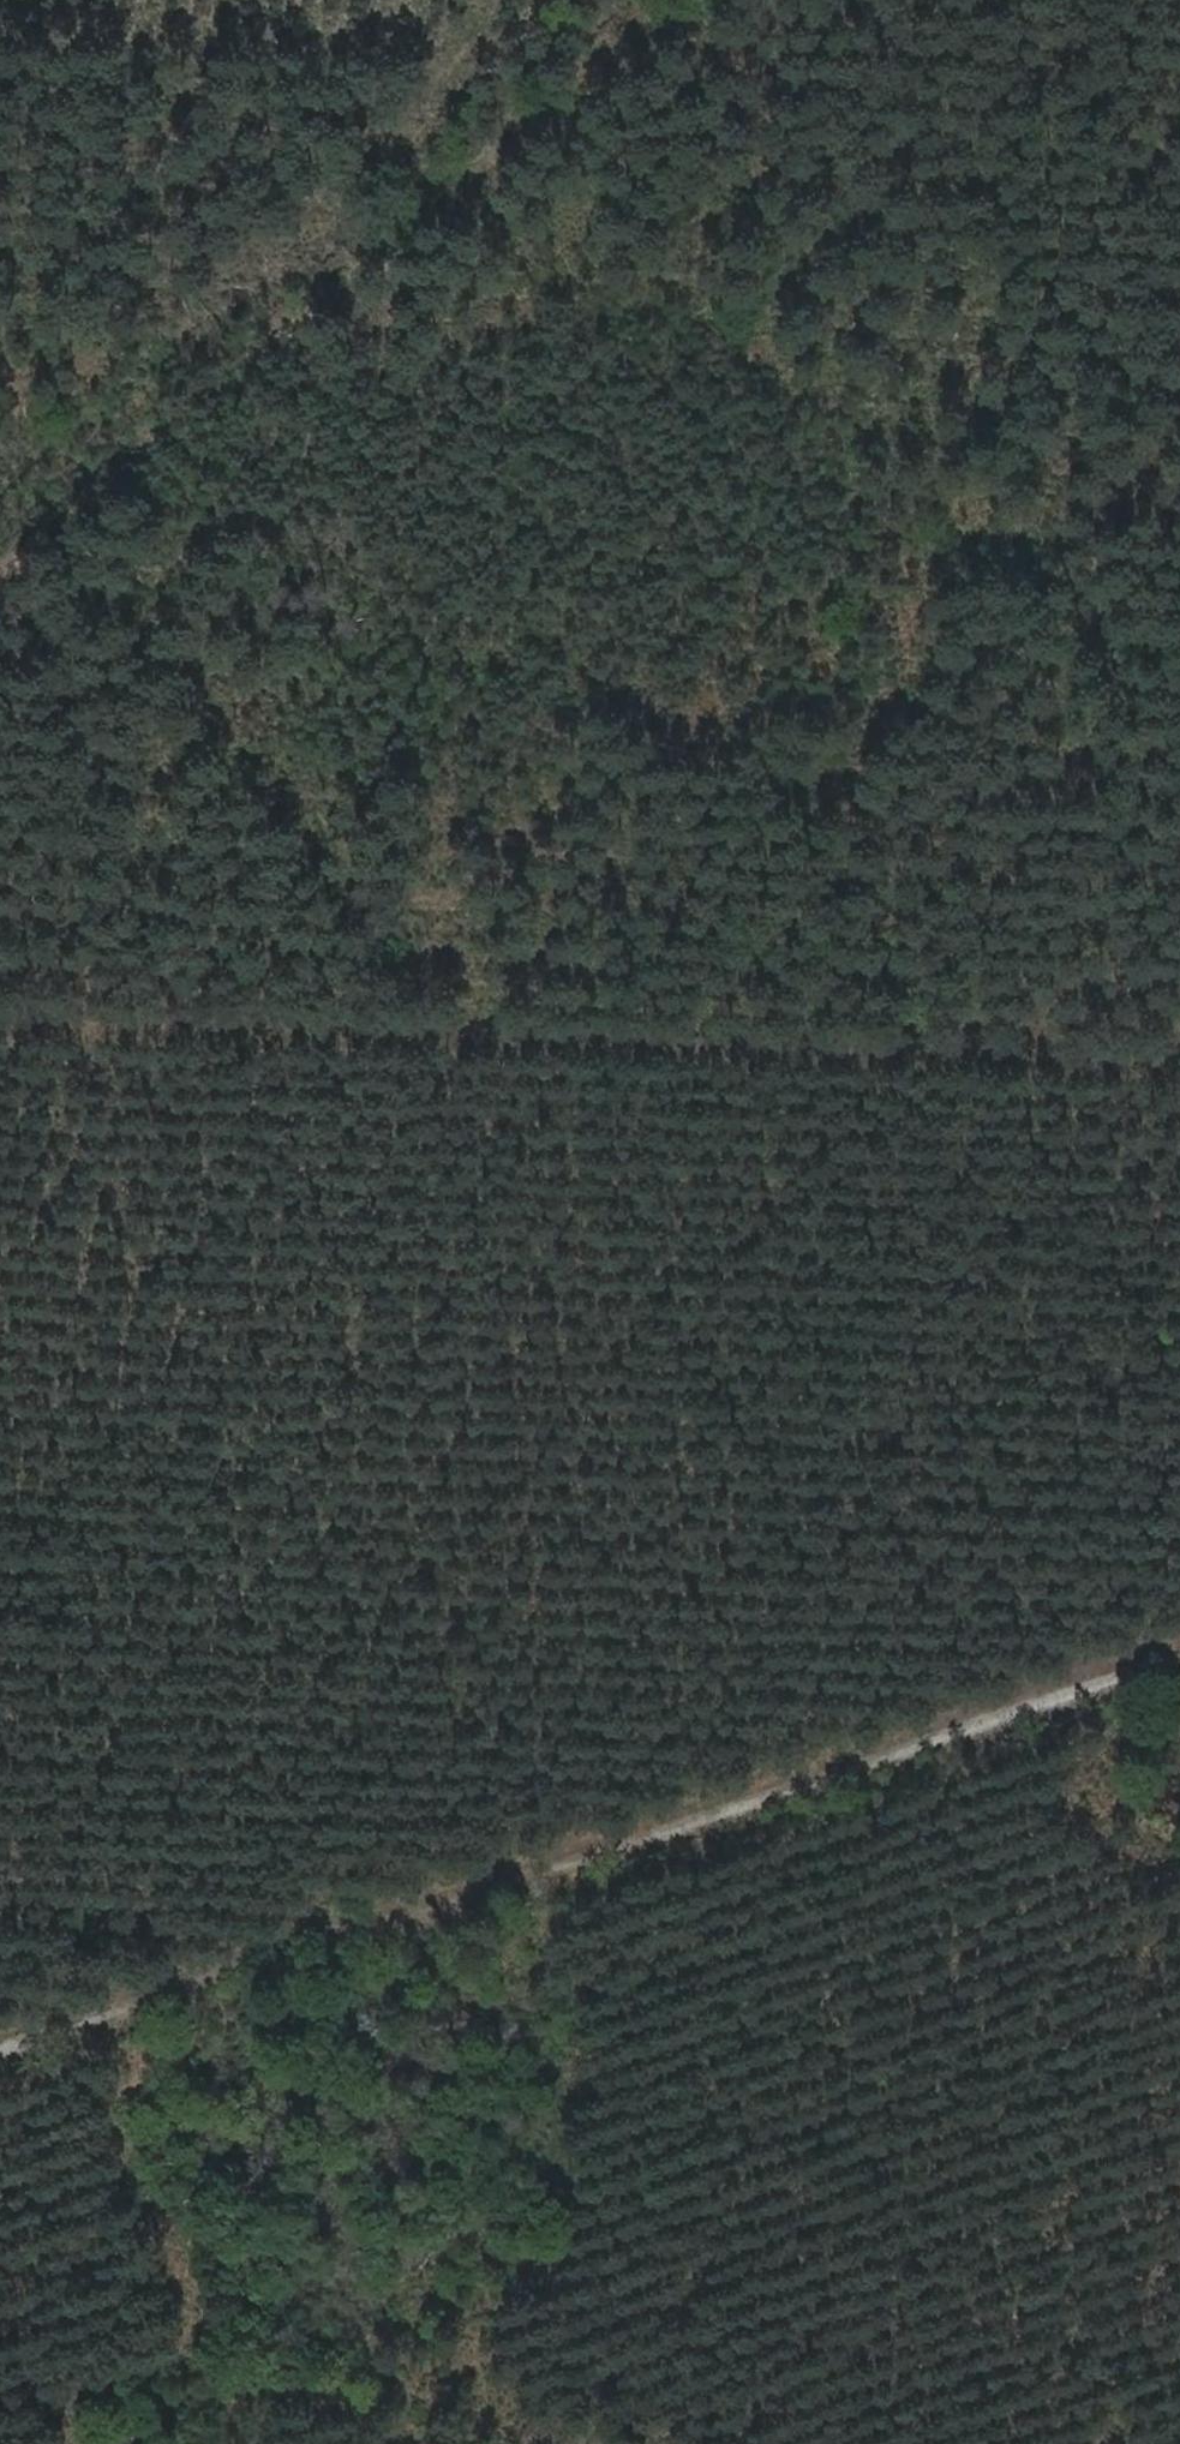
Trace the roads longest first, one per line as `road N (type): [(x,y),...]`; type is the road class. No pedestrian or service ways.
road 1 (track): [(0,2051),(1179,1659)]
road 2 (track): [(0,1022),(1179,1065)]

